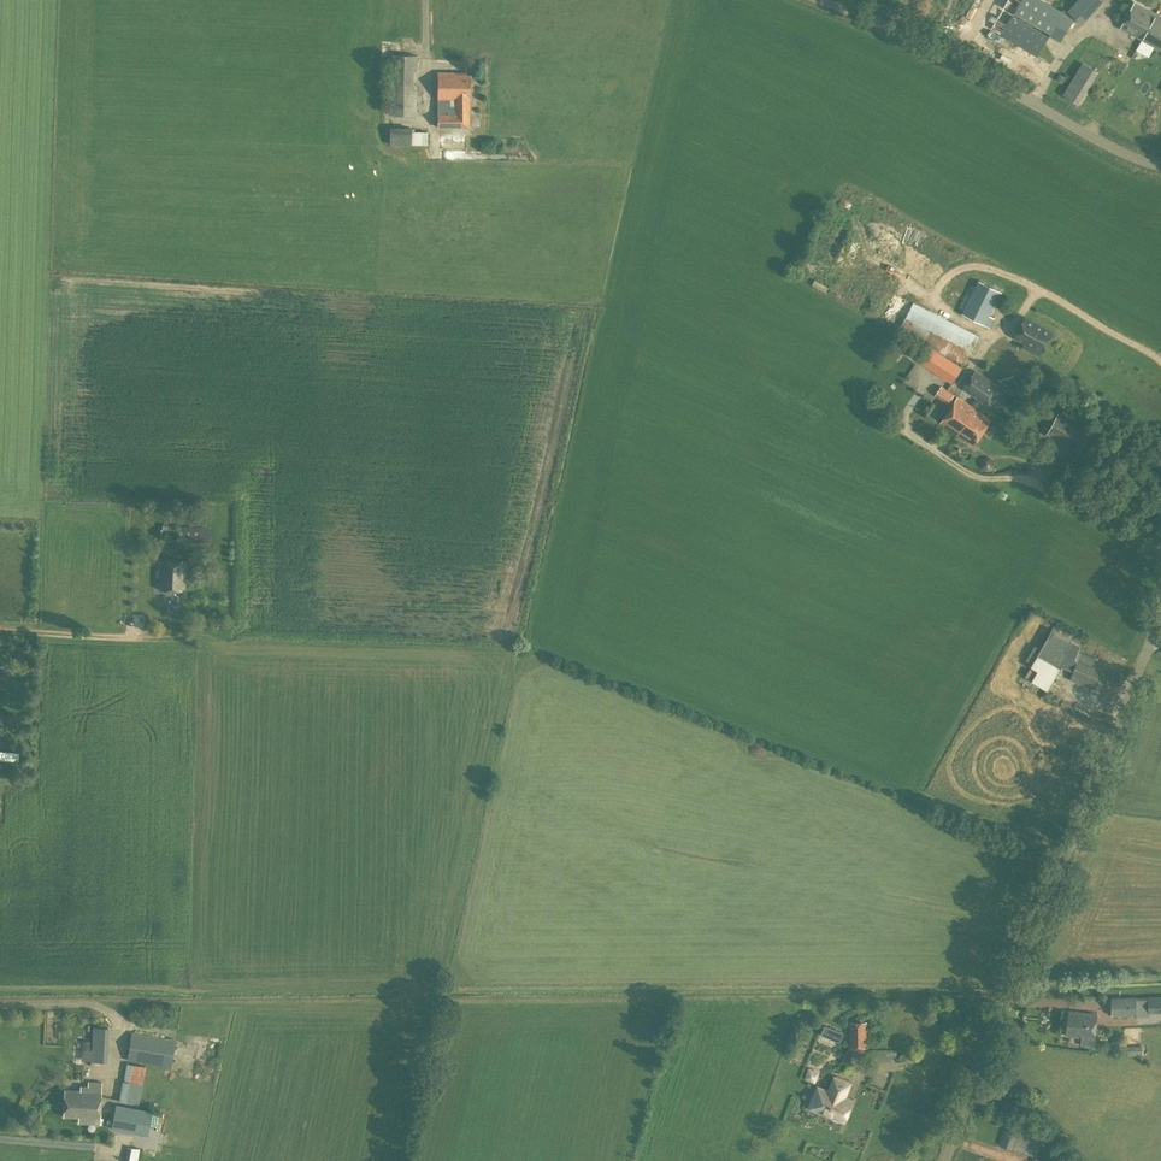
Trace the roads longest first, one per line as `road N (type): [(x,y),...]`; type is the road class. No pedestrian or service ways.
road 1 (unclassified): [(947,1160),(1160,614)]
road 2 (unclassified): [(1160,166),(835,0)]
road 3 (unclassified): [(133,627),(0,624)]

